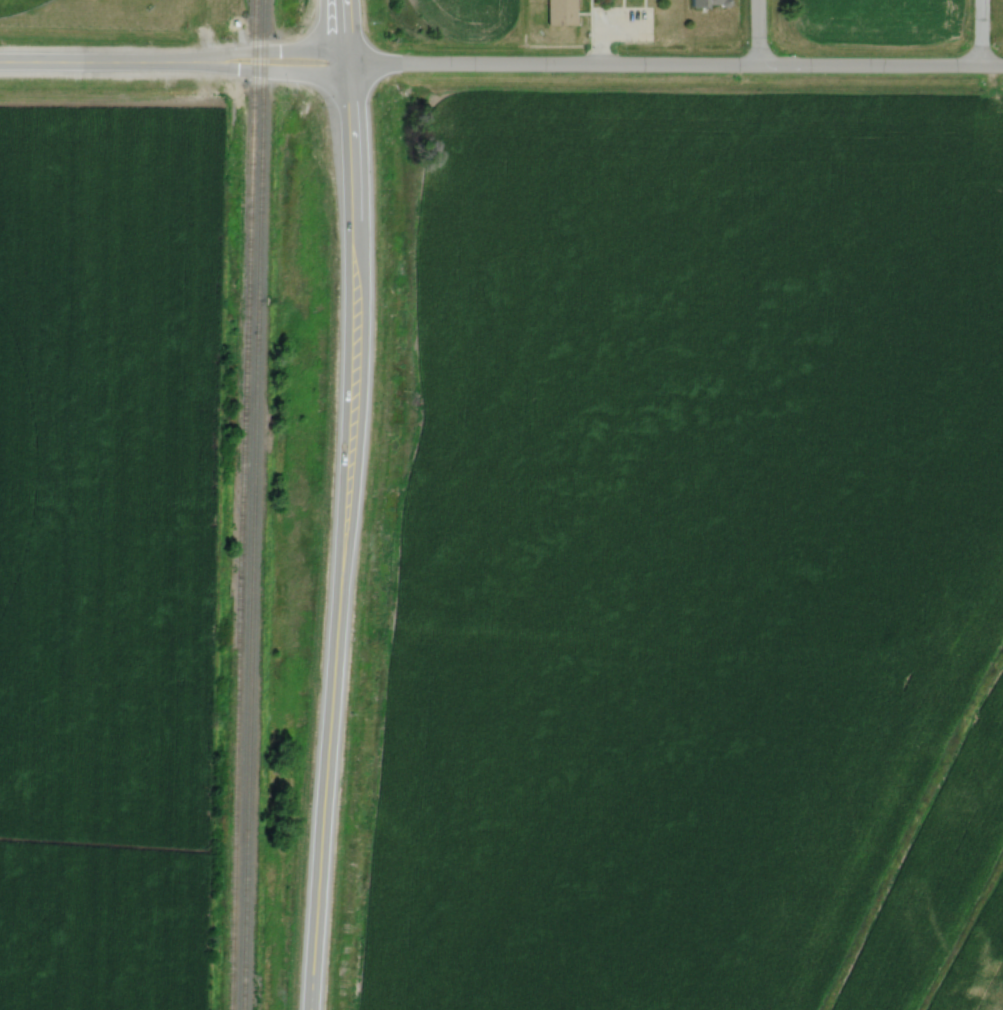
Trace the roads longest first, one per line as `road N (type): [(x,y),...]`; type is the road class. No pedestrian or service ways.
road 1 (secondary): [(311,1009),(354,329),(345,61)]
road 2 (residential): [(1002,66),(345,61)]
road 3 (secondary): [(345,61),(0,60)]

